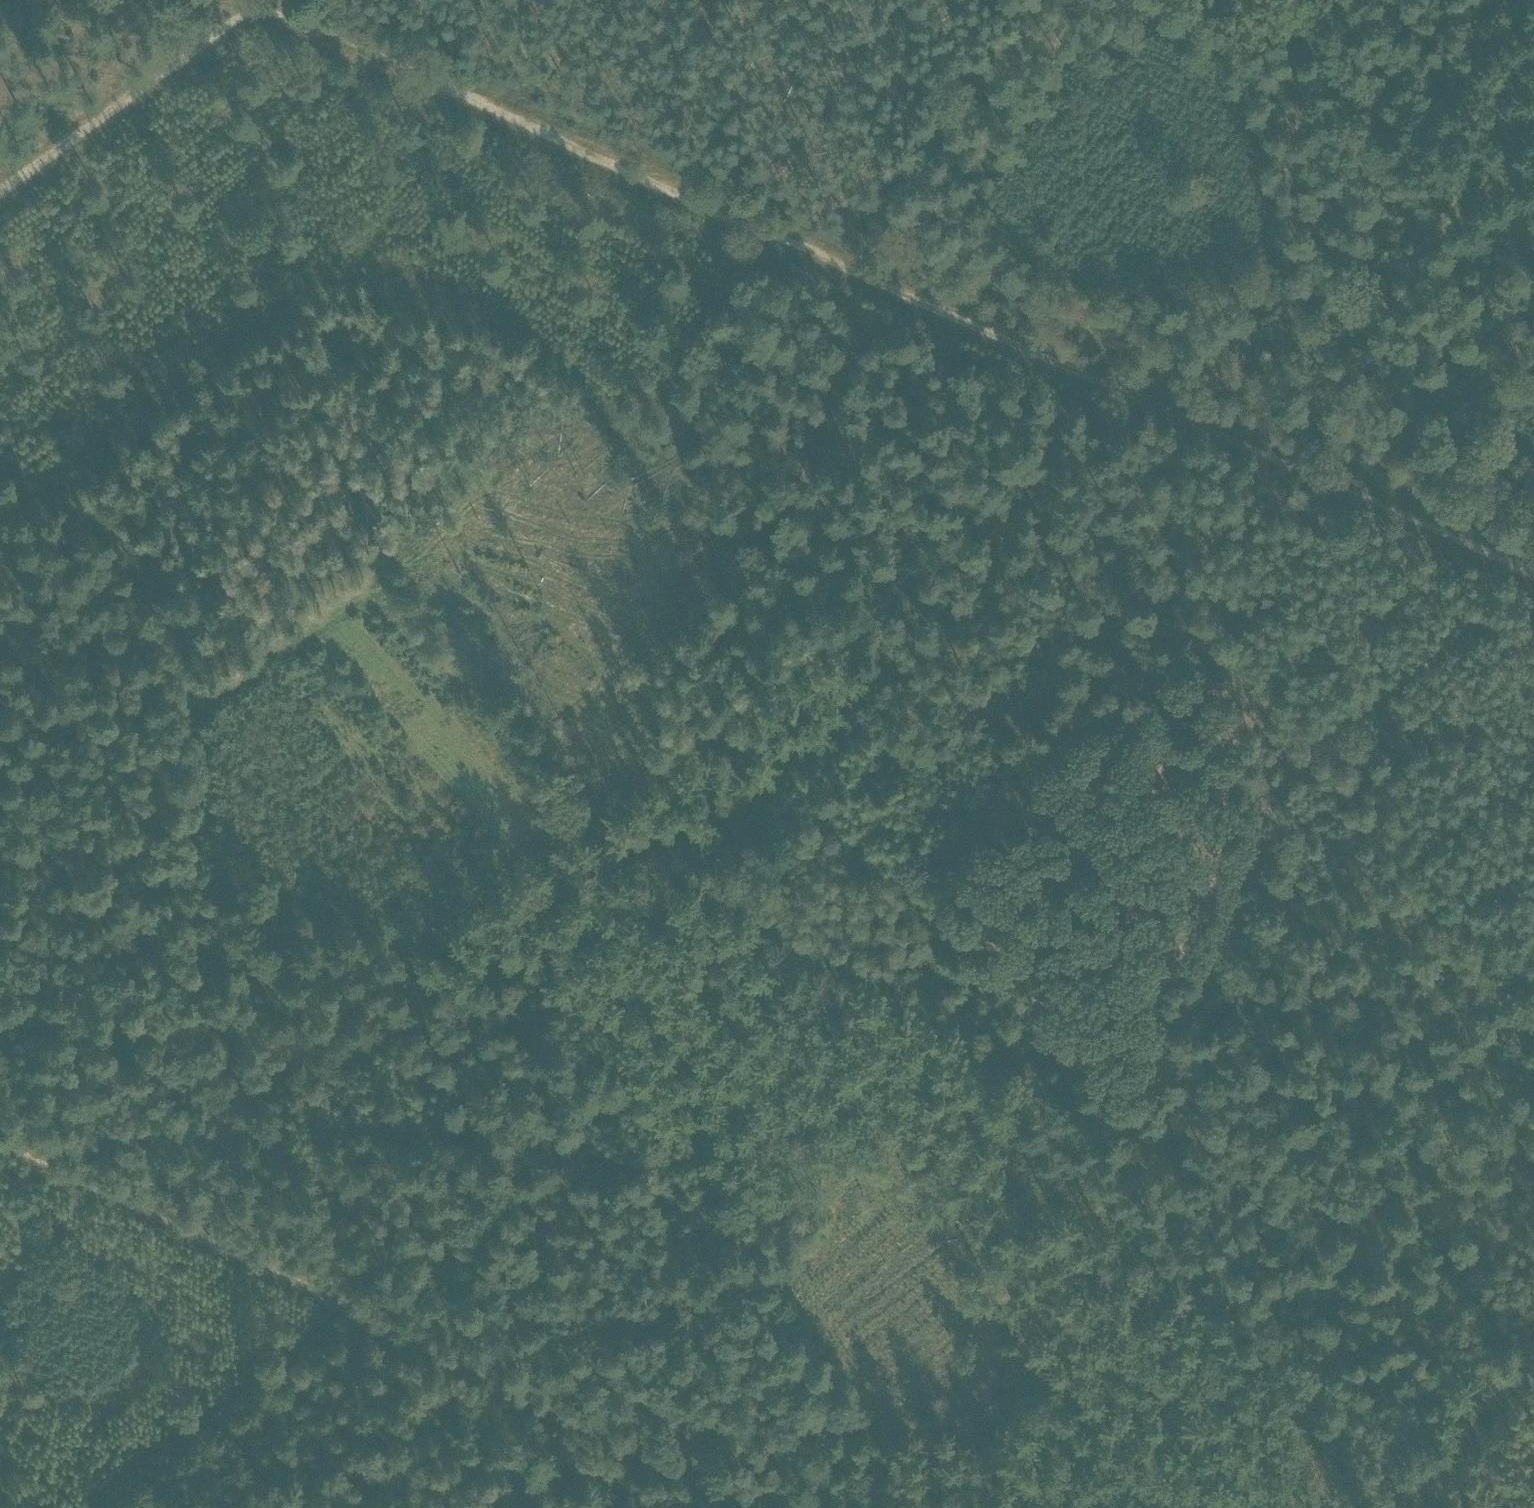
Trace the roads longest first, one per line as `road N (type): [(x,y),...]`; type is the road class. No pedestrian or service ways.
road 1 (track): [(264,0),(1533,569)]
road 2 (track): [(263,0),(0,196)]
road 3 (track): [(1533,1334),(1393,1507)]

